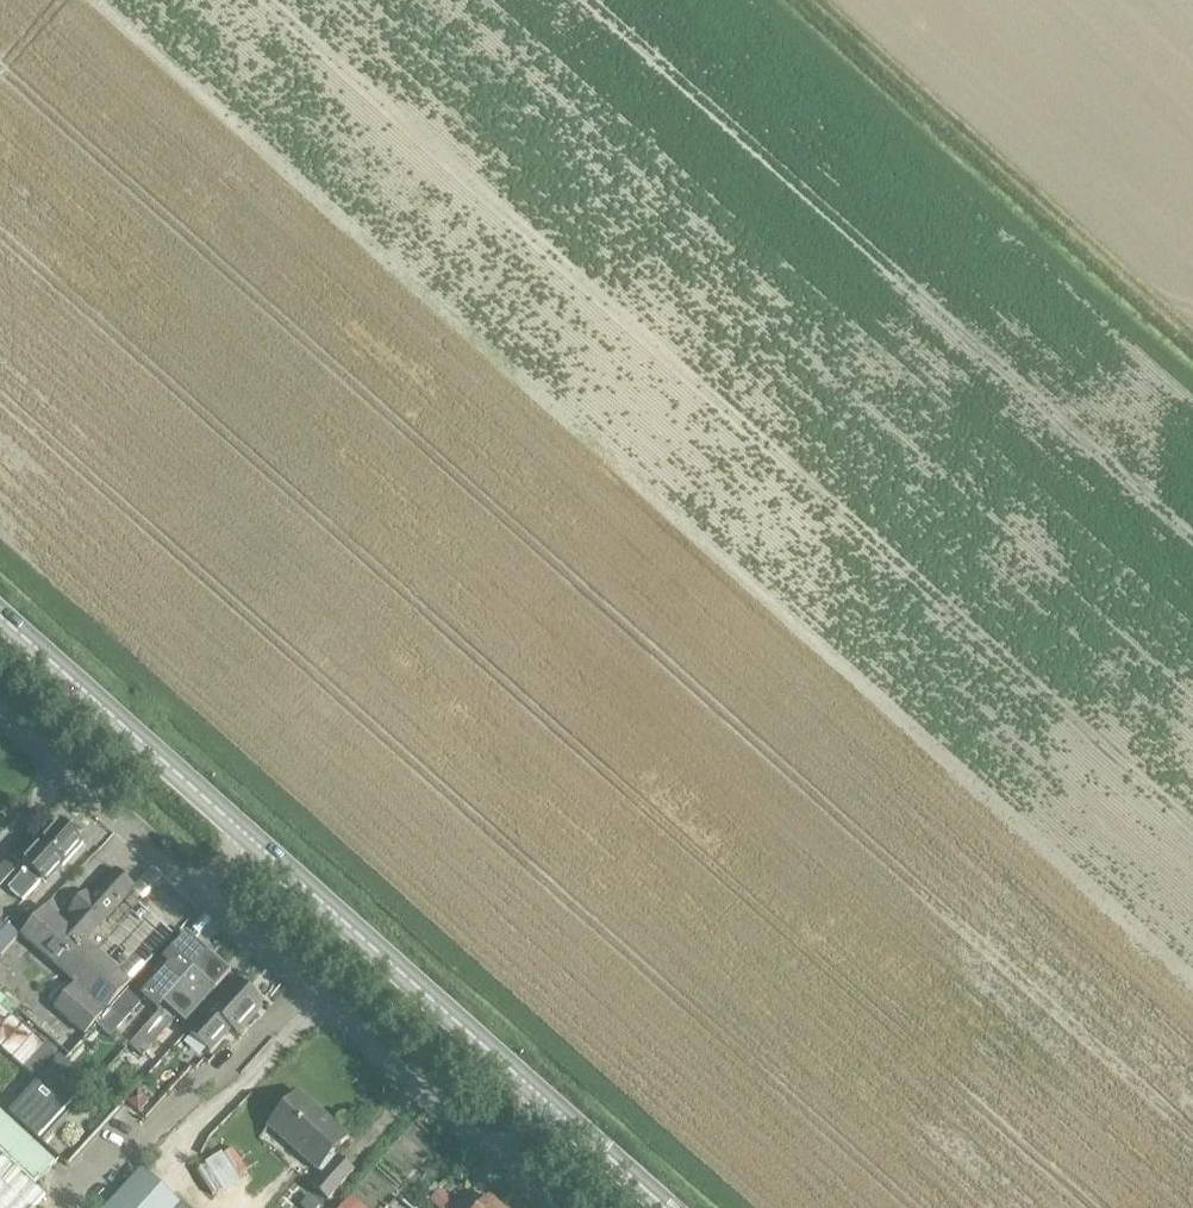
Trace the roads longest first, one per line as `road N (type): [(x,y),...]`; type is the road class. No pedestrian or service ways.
road 1 (secondary): [(548,1101),(248,835)]
road 2 (residential): [(498,1160),(199,894)]
road 3 (secondary): [(248,835),(0,618)]
road 4 (residential): [(199,894),(0,717)]
road 5 (secondary): [(668,1207),(548,1101)]

